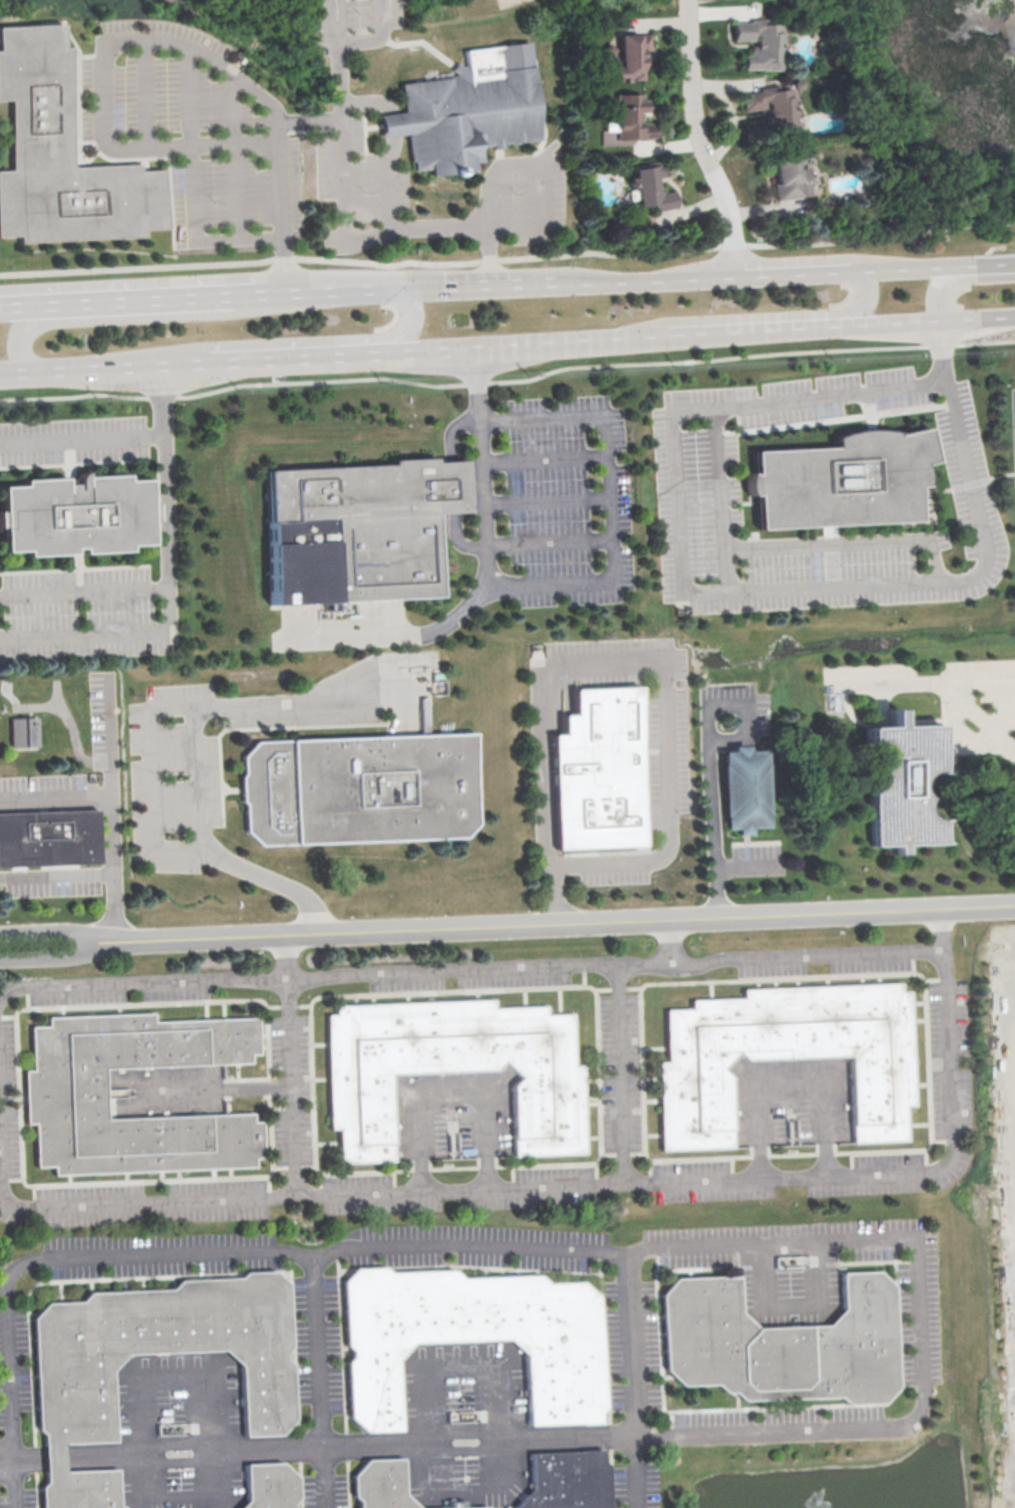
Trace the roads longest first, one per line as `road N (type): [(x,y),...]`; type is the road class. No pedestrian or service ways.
road 1 (residential): [(1014,904),(94,941)]
road 2 (secondary): [(284,291),(252,311),(32,325),(17,347),(26,373)]
road 3 (secondary): [(161,365),(205,346),(394,335),(410,313),(397,285)]
road 4 (residential): [(738,276),(735,212),(693,109),(689,0)]
road 5 (secondary): [(622,338),(671,322),(848,312),(864,298),(858,270)]
road 6 (secondary): [(251,293),(45,303)]
road 7 (secondary): [(478,347),(664,335)]
road 8 (secondary): [(738,276),(553,280)]
road 9 (secondary): [(26,373),(206,363)]
road 10 (secondary): [(664,335),(841,325)]
road 11 (secondary): [(841,325),(1014,317)]
road 12 (secondary): [(553,280),(397,285)]
road 13 (secondary): [(397,285),(251,293)]
road 14 (secondary): [(858,270),(738,276)]

